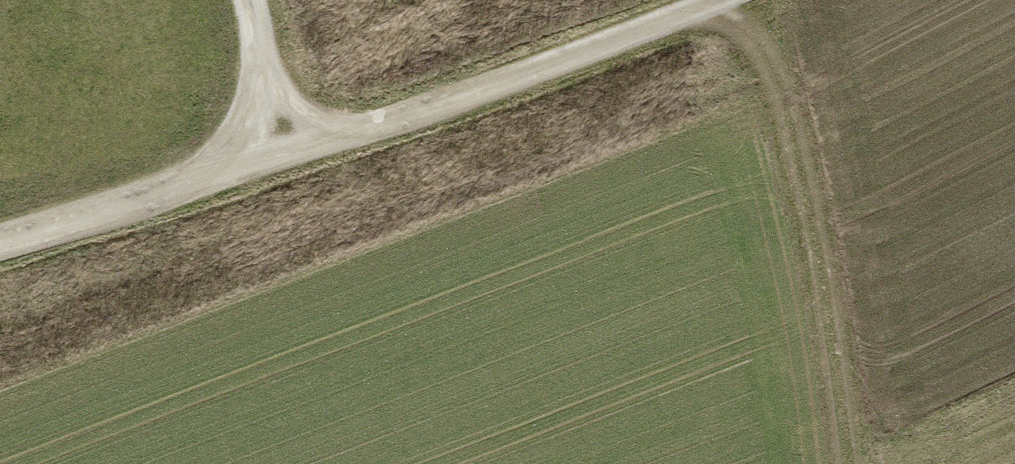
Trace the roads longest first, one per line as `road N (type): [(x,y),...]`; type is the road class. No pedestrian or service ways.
road 1 (track): [(663,29),(735,44),(758,60),(789,159),(829,352),(840,463)]
road 2 (track): [(727,0),(514,79),(281,146)]
road 3 (track): [(0,234),(281,146)]
road 4 (track): [(281,146),(243,0)]

